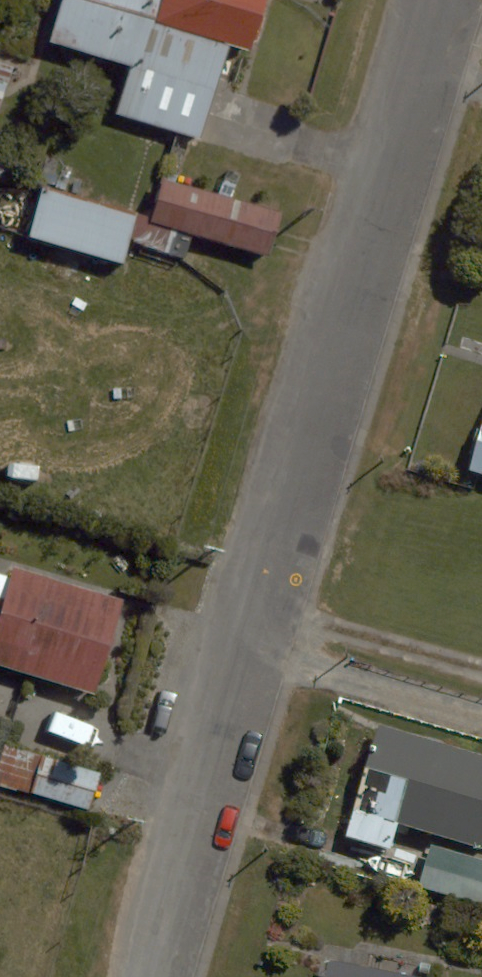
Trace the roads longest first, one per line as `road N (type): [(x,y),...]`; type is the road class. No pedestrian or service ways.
road 1 (residential): [(155,976),(437,0)]

